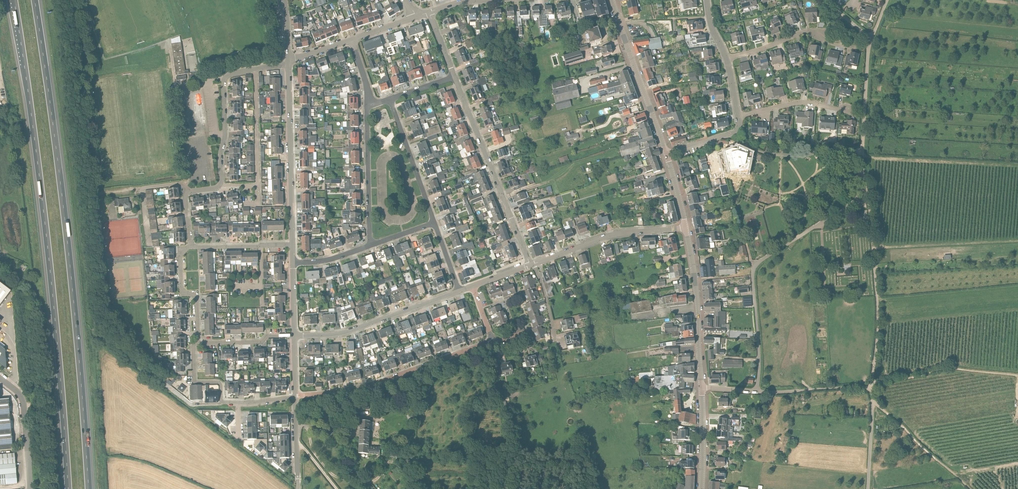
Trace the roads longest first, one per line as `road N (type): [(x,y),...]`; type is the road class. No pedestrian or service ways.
road 1 (motorway): [(13,0),(52,289),(68,488)]
road 2 (motorway): [(88,488),(72,285),(35,0)]
road 3 (unclassified): [(755,391),(872,387),(877,311),(866,194)]
road 4 (unclassified): [(866,194),(755,267),(755,391)]
road 5 (residential): [(295,397),(362,386),(487,341),(489,329)]
road 6 (residential): [(530,264),(453,73)]
road 7 (residential): [(291,244),(287,64)]
road 8 (residential): [(294,334),(351,330),(458,290)]
road 9 (track): [(796,238),(777,275),(782,337),(775,370),(800,390)]
road 10 (tertiary): [(666,154),(612,0)]
road 11 (tertiary): [(701,387),(686,228)]
road 12 (residential): [(535,262),(630,233),(686,228)]
road 13 (track): [(1017,375),(946,369),(872,383)]
road 14 (residential): [(244,201),(258,197),(258,67)]
road 15 (residential): [(371,246),(367,102)]
road 16 (residential): [(190,246),(185,197),(221,185),(225,133)]
road 17 (residential): [(857,48),(805,32),(729,57)]
road 18 (residential): [(435,221),(392,96)]
road 19 (track): [(970,488),(873,400)]
road 20 (unclassified): [(25,488),(22,395),(0,376)]
road 21 (residential): [(738,116),(801,103),(856,115)]

